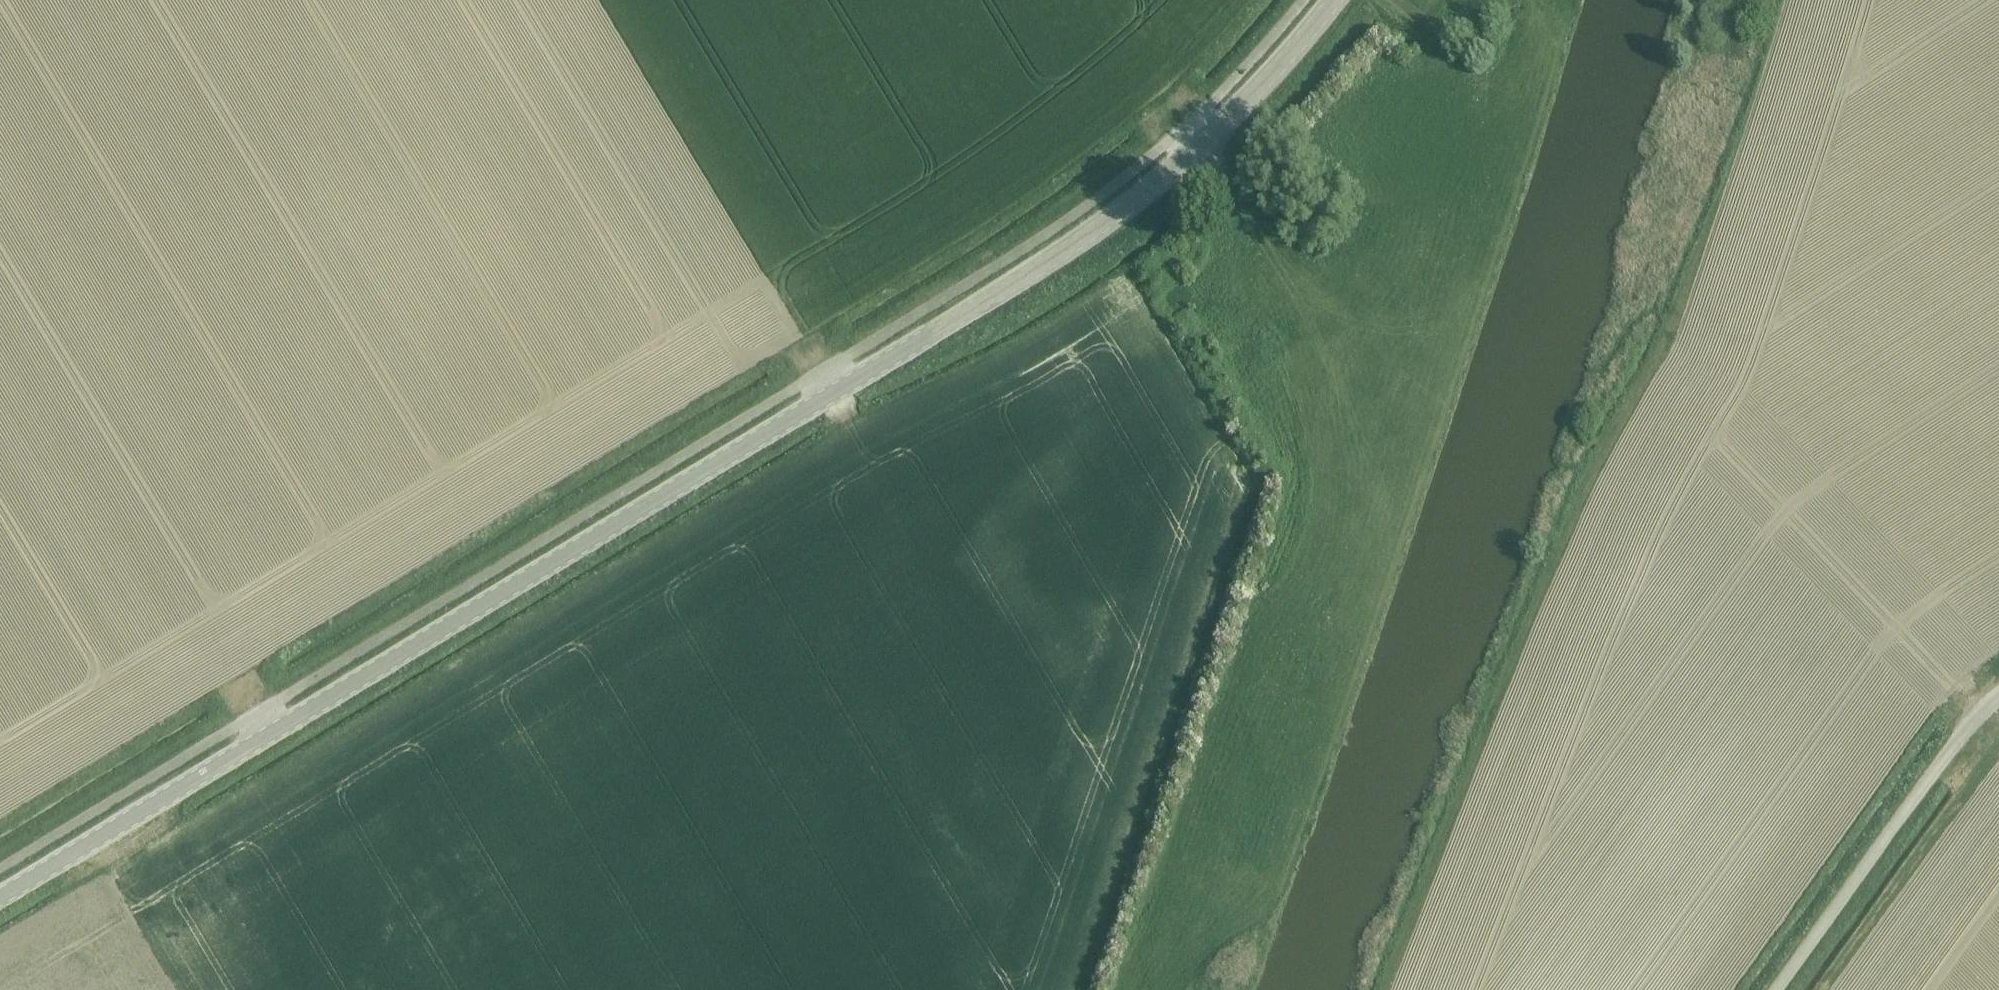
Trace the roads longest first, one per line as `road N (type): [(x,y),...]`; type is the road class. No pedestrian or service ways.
road 1 (tertiary): [(0,894),(1052,260),(1182,162),(1332,0)]
road 2 (unclassified): [(1774,989),(1949,748),(1998,695)]

